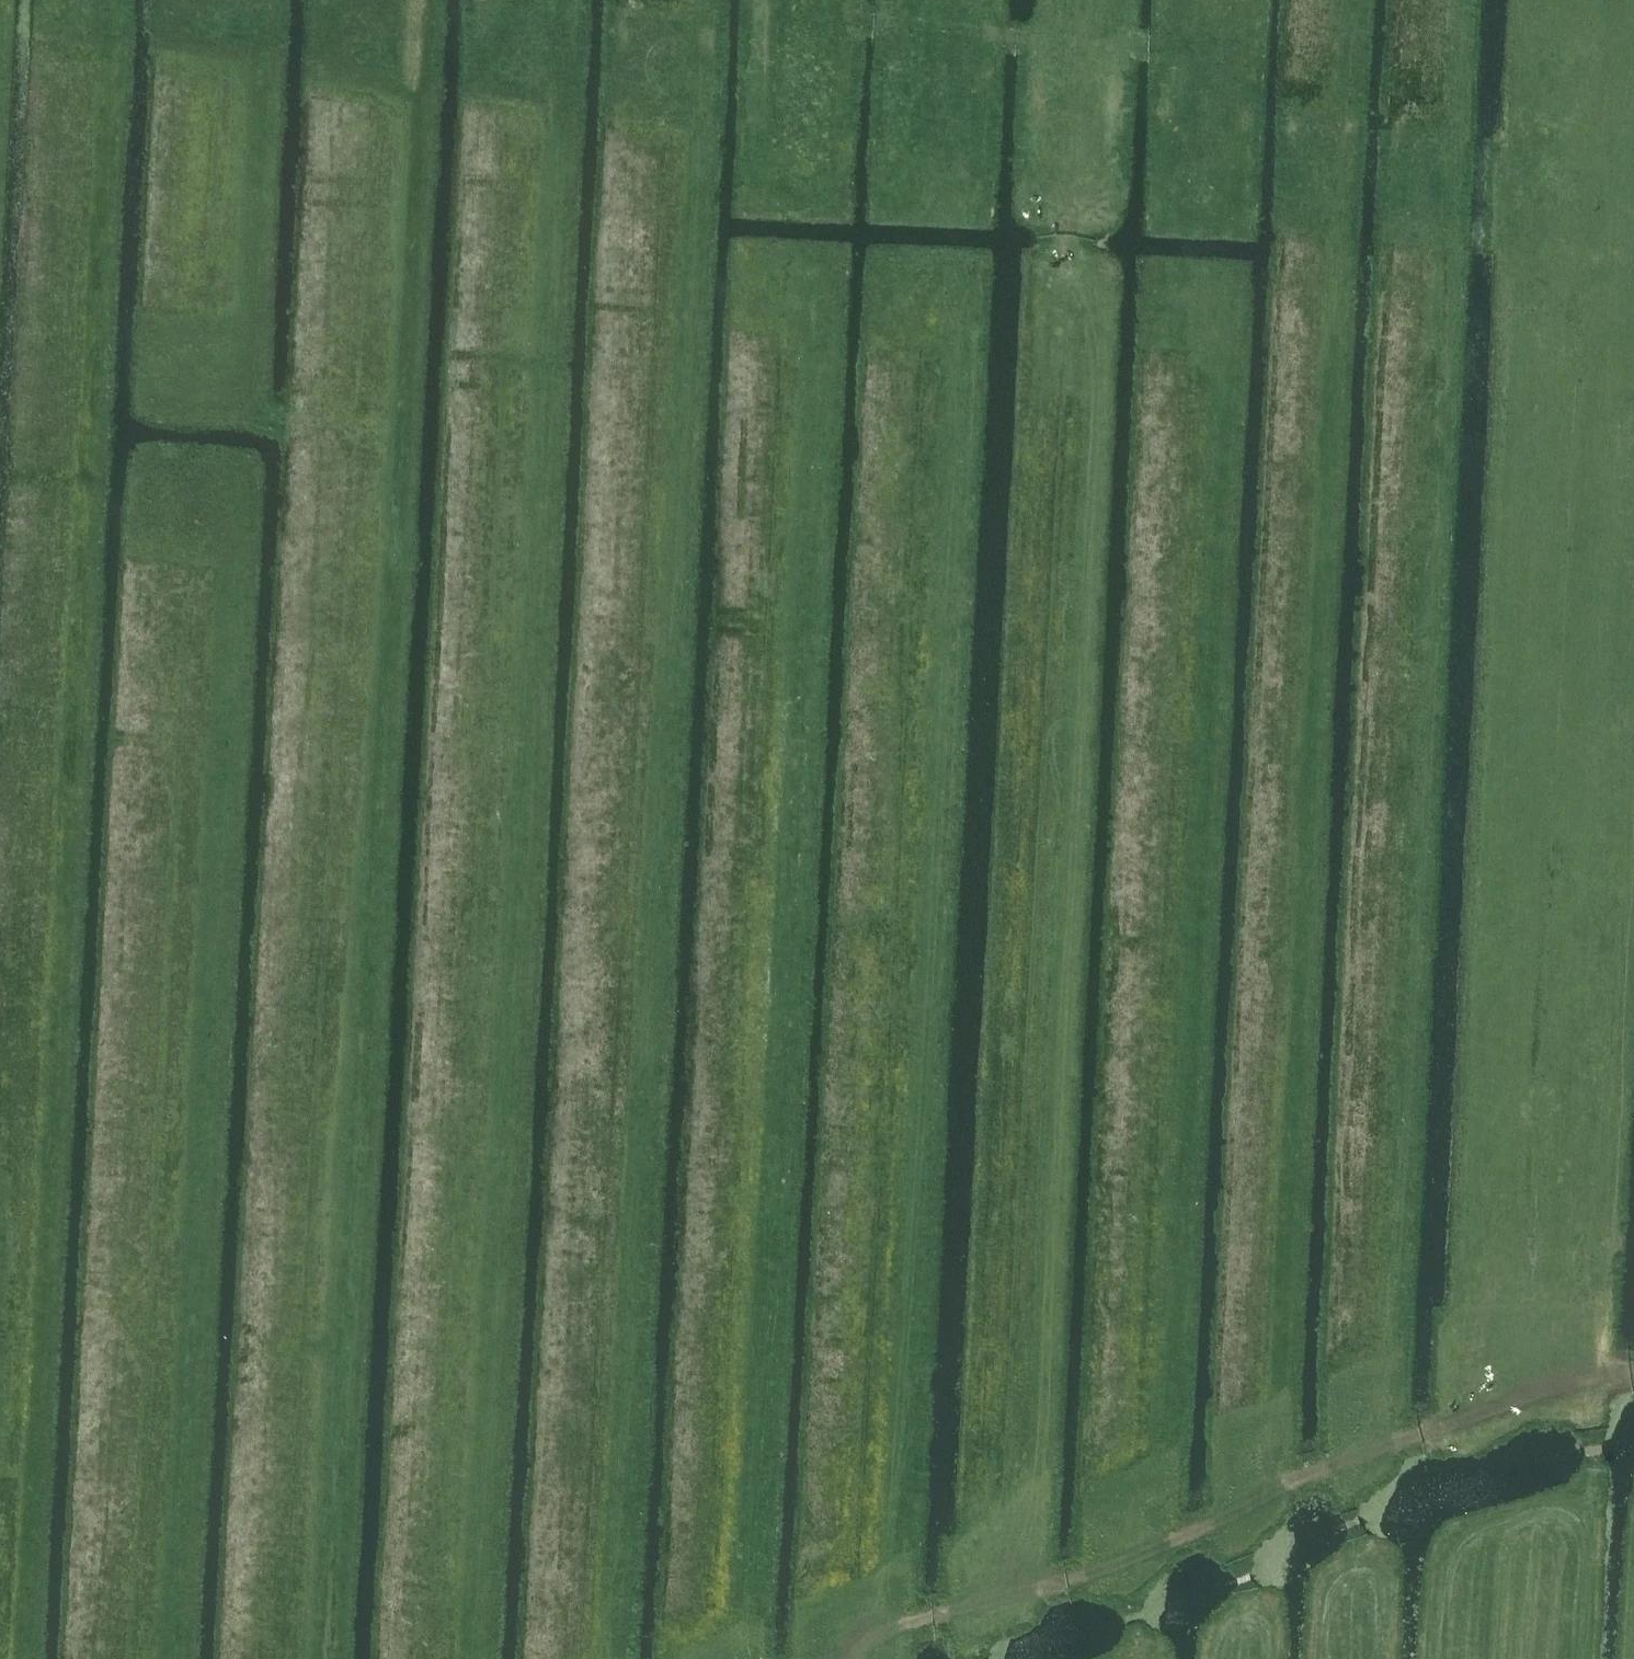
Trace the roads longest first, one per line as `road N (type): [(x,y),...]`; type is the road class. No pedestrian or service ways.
road 1 (track): [(37,1095),(2,1658)]
road 2 (track): [(1586,1658),(1597,1469),(1579,1274),(1589,1257),(1633,1246)]

